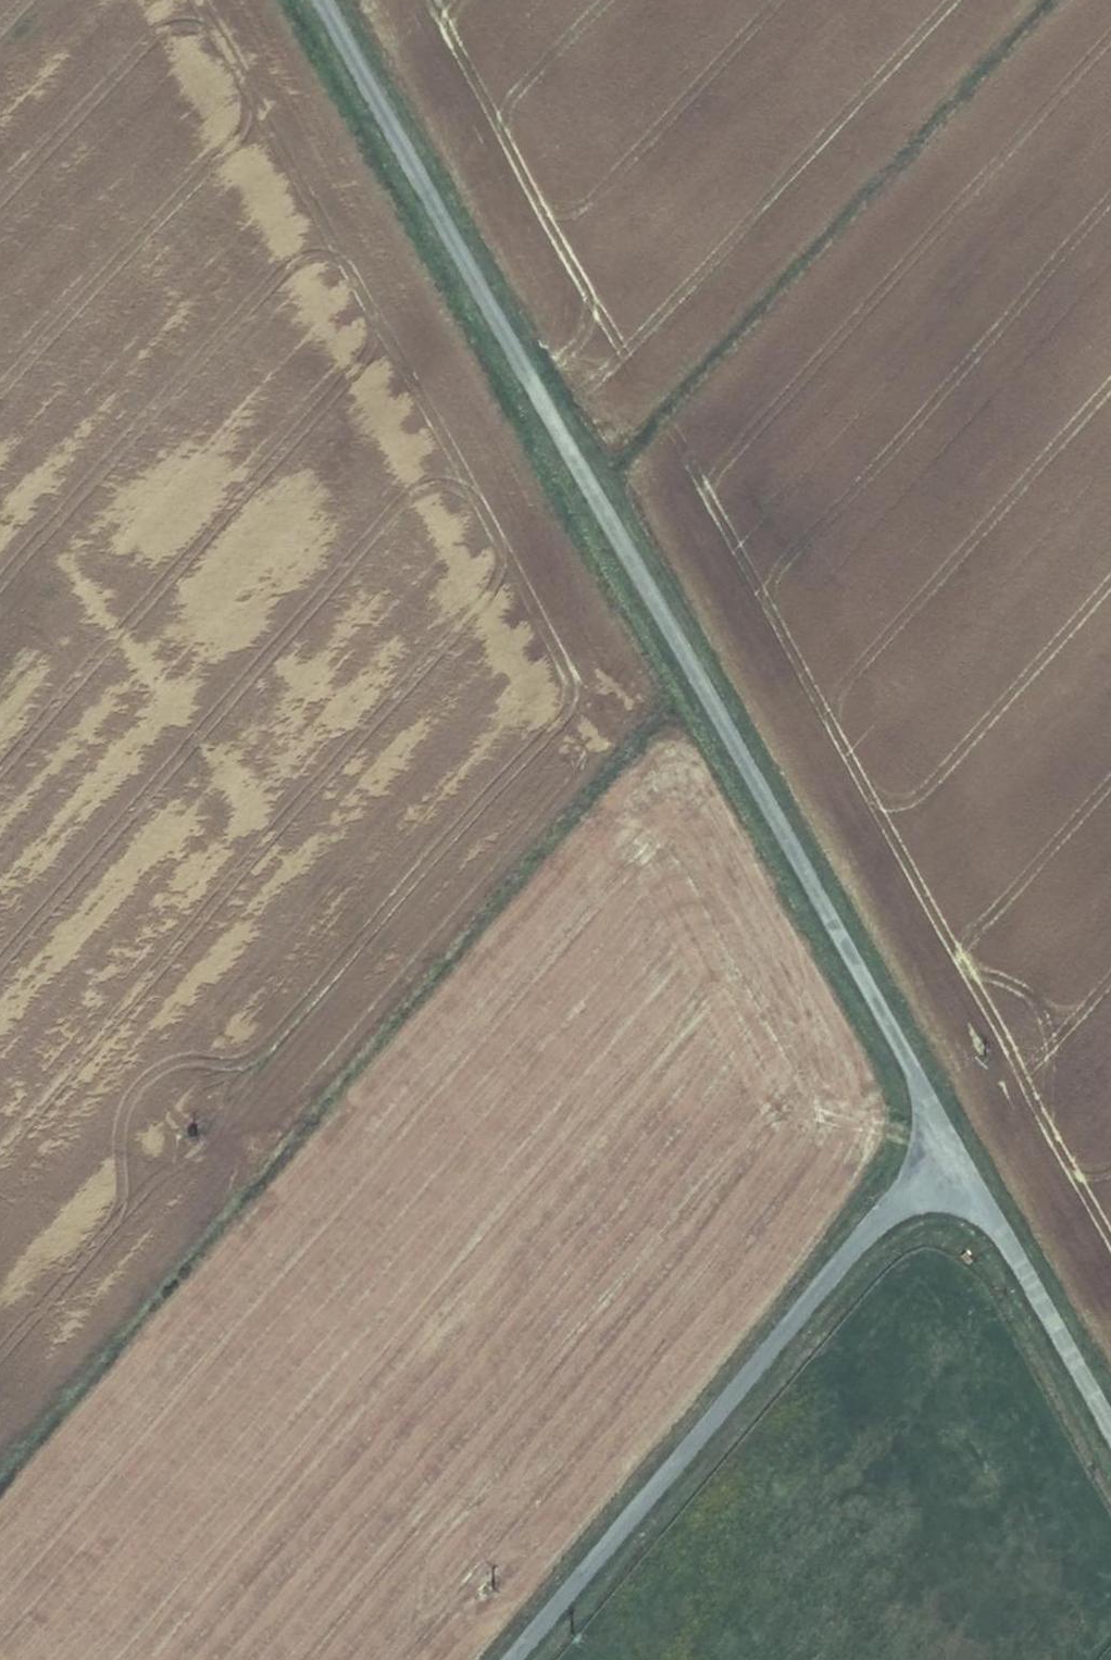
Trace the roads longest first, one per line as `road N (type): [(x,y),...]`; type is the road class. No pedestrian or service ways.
road 1 (unclassified): [(960,1158),(322,0)]
road 2 (unclassified): [(513,1659),(864,1236),(960,1158)]
road 3 (unclassified): [(1110,1426),(960,1158)]

